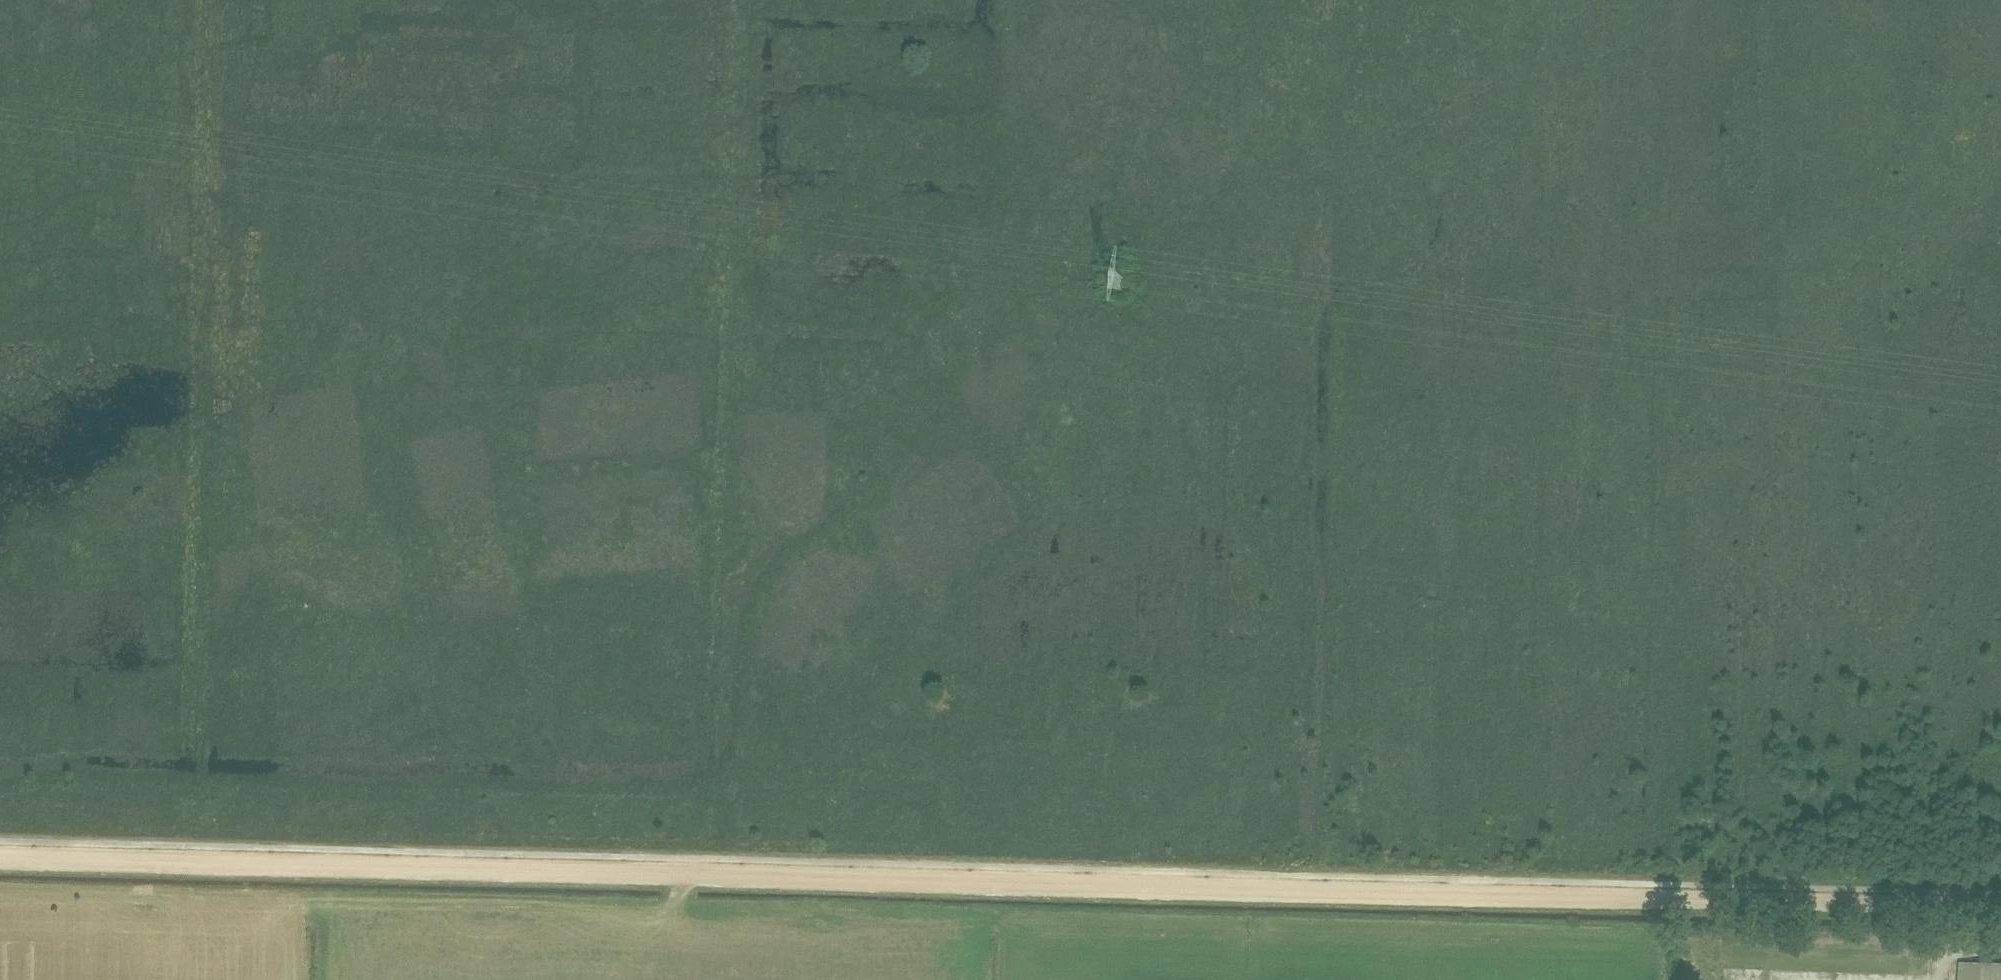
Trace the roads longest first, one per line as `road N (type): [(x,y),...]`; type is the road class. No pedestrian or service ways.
road 1 (track): [(0,856),(2000,909)]

